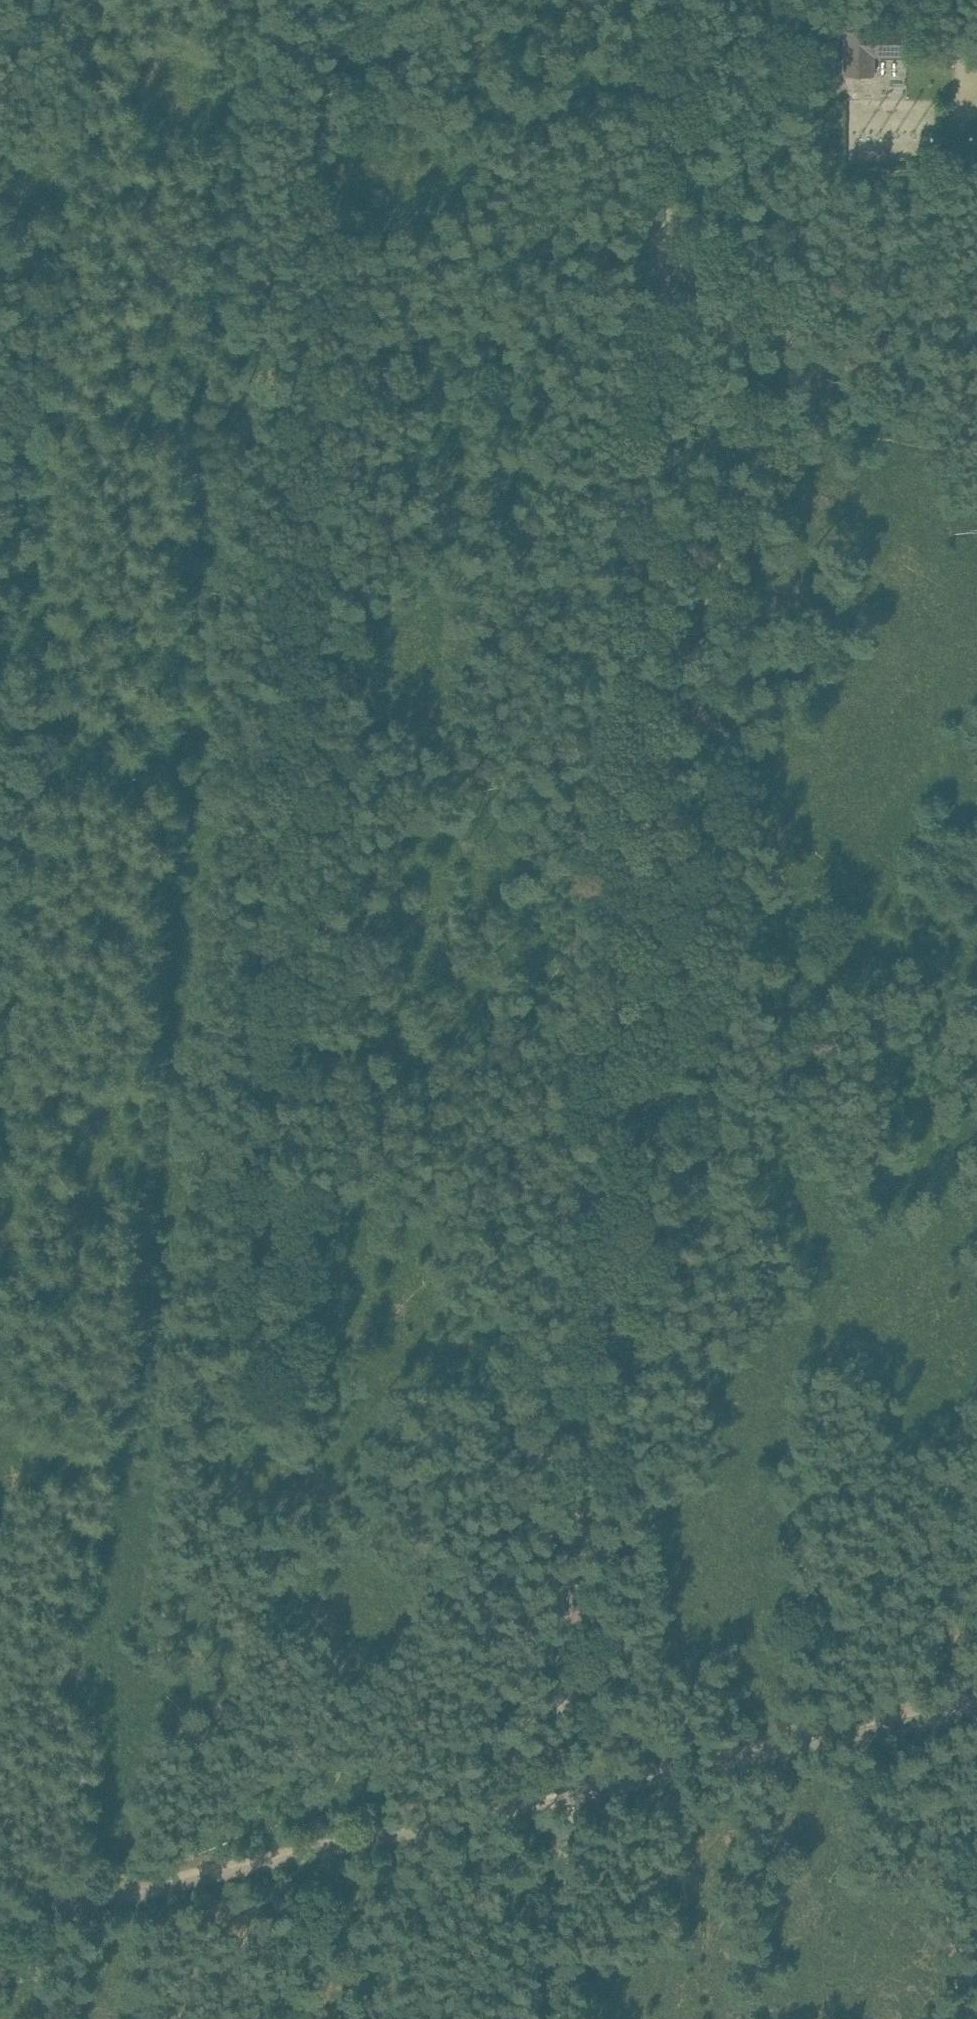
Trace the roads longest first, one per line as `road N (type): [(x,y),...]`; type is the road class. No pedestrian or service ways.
road 1 (track): [(672,57),(577,1765)]
road 2 (unclassified): [(642,415),(661,94),(676,0)]
road 3 (track): [(577,1765),(976,1680)]
road 4 (track): [(0,1908),(316,1838)]
road 5 (track): [(316,1838),(577,1765)]
road 6 (track): [(563,1800),(548,2018)]

